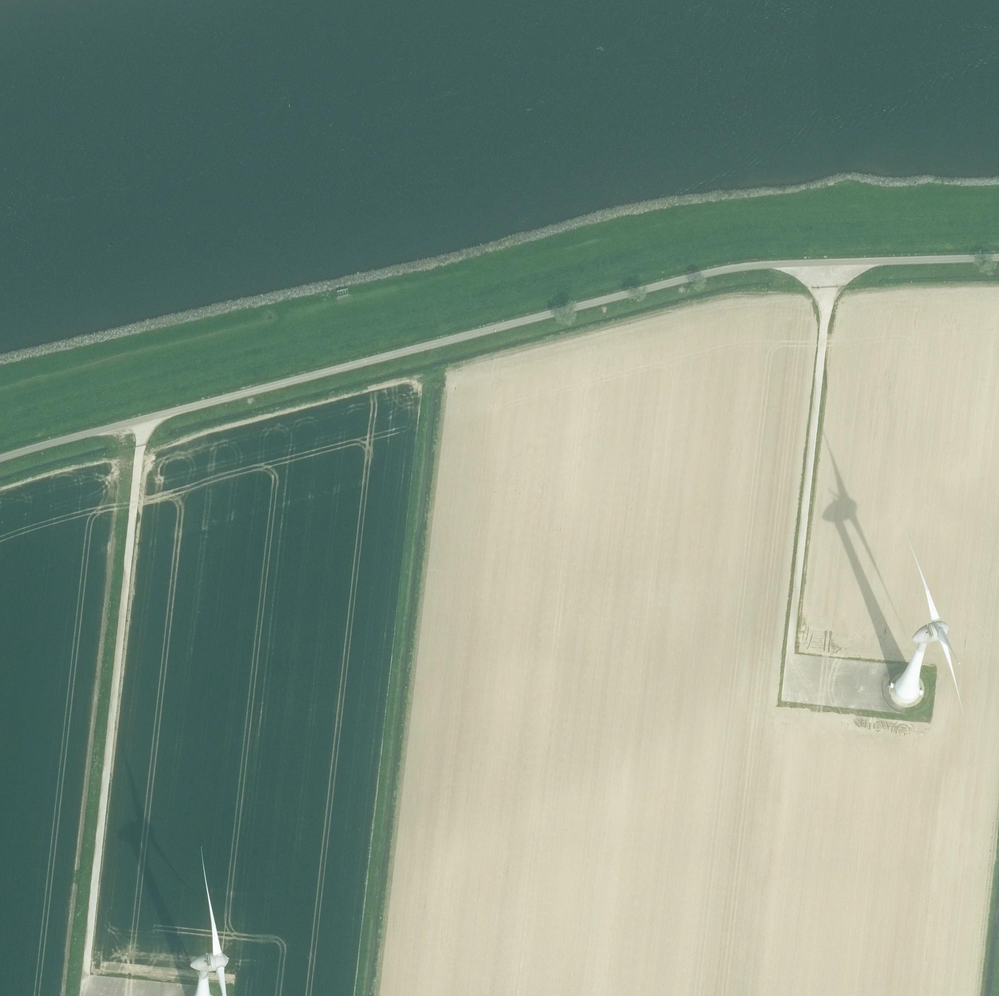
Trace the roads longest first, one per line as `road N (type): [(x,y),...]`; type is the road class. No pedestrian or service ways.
road 1 (unclassified): [(998,259),(726,271),(0,459)]

